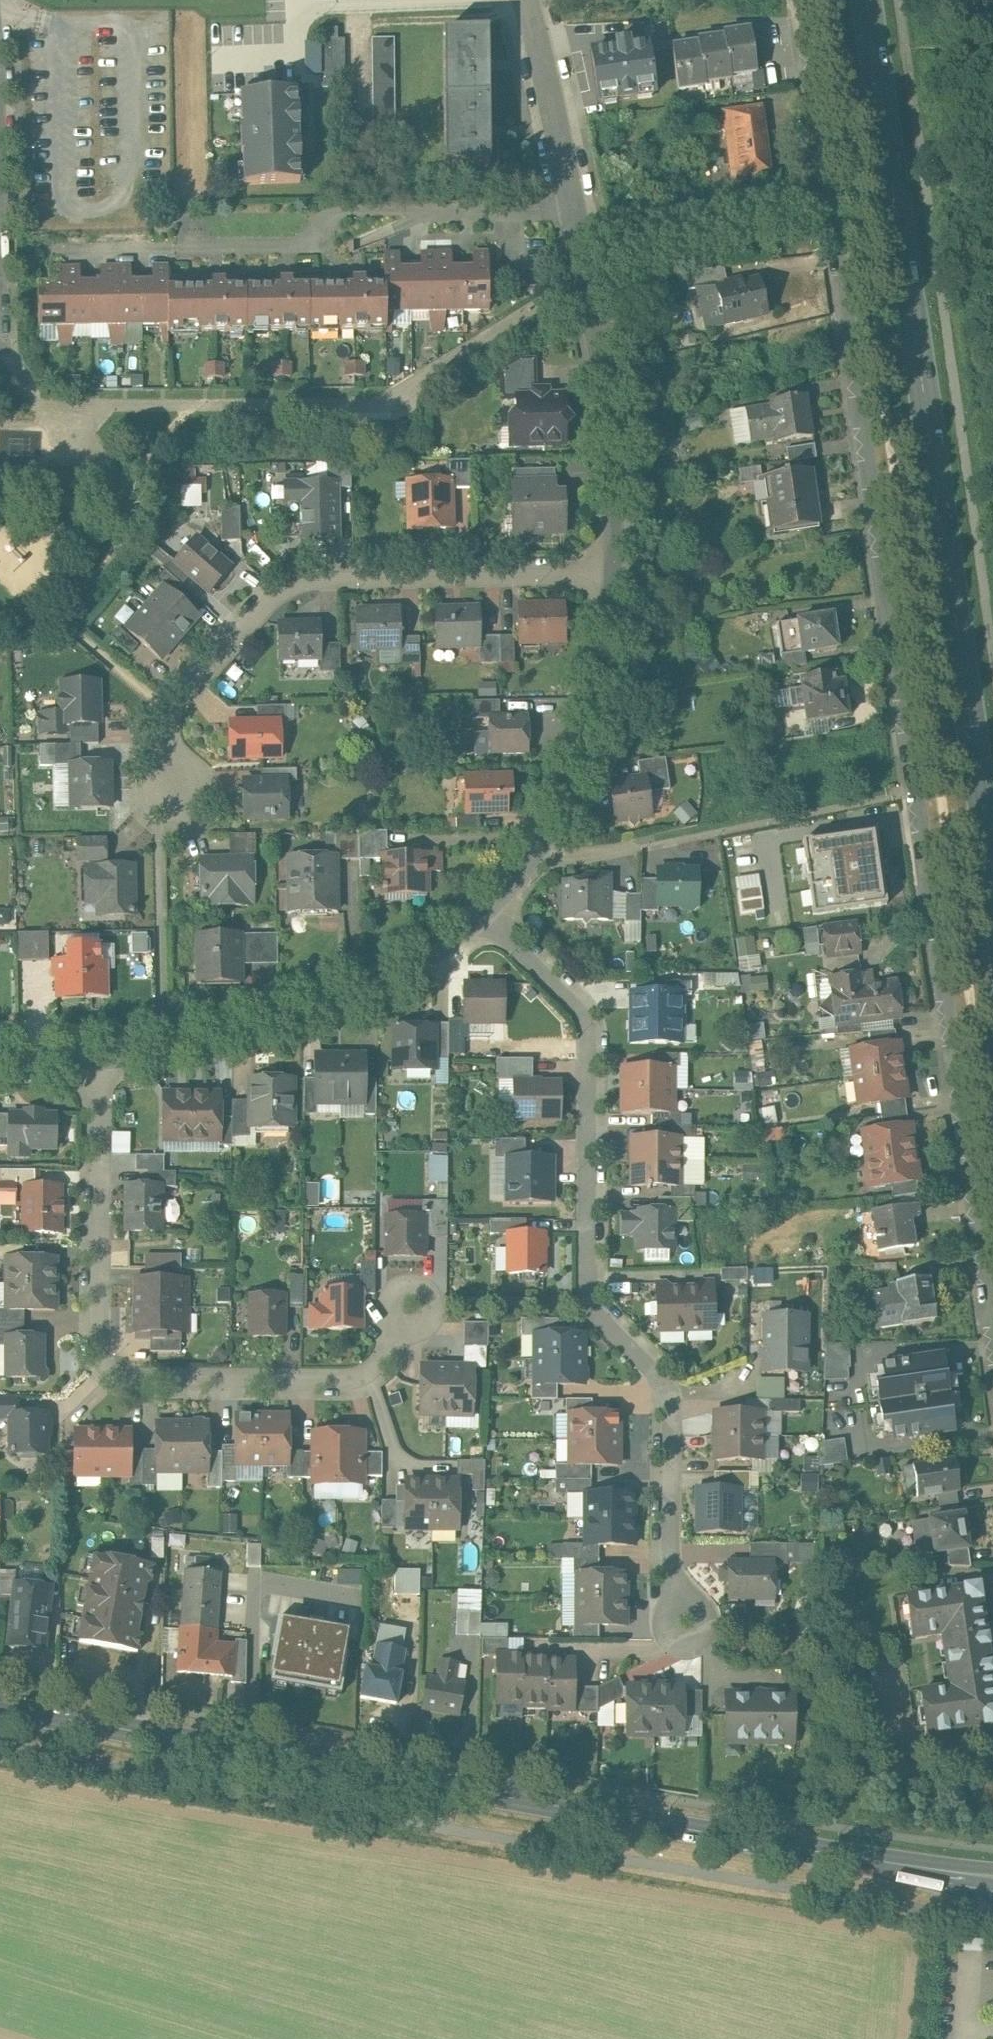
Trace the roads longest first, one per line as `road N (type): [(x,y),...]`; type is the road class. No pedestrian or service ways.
road 1 (residential): [(992,1374),(796,0)]
road 2 (tertiary): [(992,1882),(0,1706)]
road 3 (primary): [(868,0),(992,829)]
road 4 (residential): [(484,922),(545,971),(584,1021),(585,1290),(602,1317),(656,1368),(666,1399),(672,1585)]
road 5 (residential): [(102,1061),(100,1326),(104,1354),(121,1371),(152,1379),(316,1382),(365,1374),(411,1311)]
road 6 (residential): [(617,567),(299,581),(259,608),(164,719),(158,802)]
road 7 (residential): [(617,567),(615,441),(590,267),(525,0)]
road 8 (residential): [(102,1061),(236,1037),(333,1005),(484,922)]
road 9 (residential): [(484,922),(566,784),(594,704),(617,567)]
road 10 (residential): [(0,116),(0,263)]
road 11 (residential): [(672,1585),(664,1618),(671,1640),(683,1645),(703,1635),(701,1605)]

